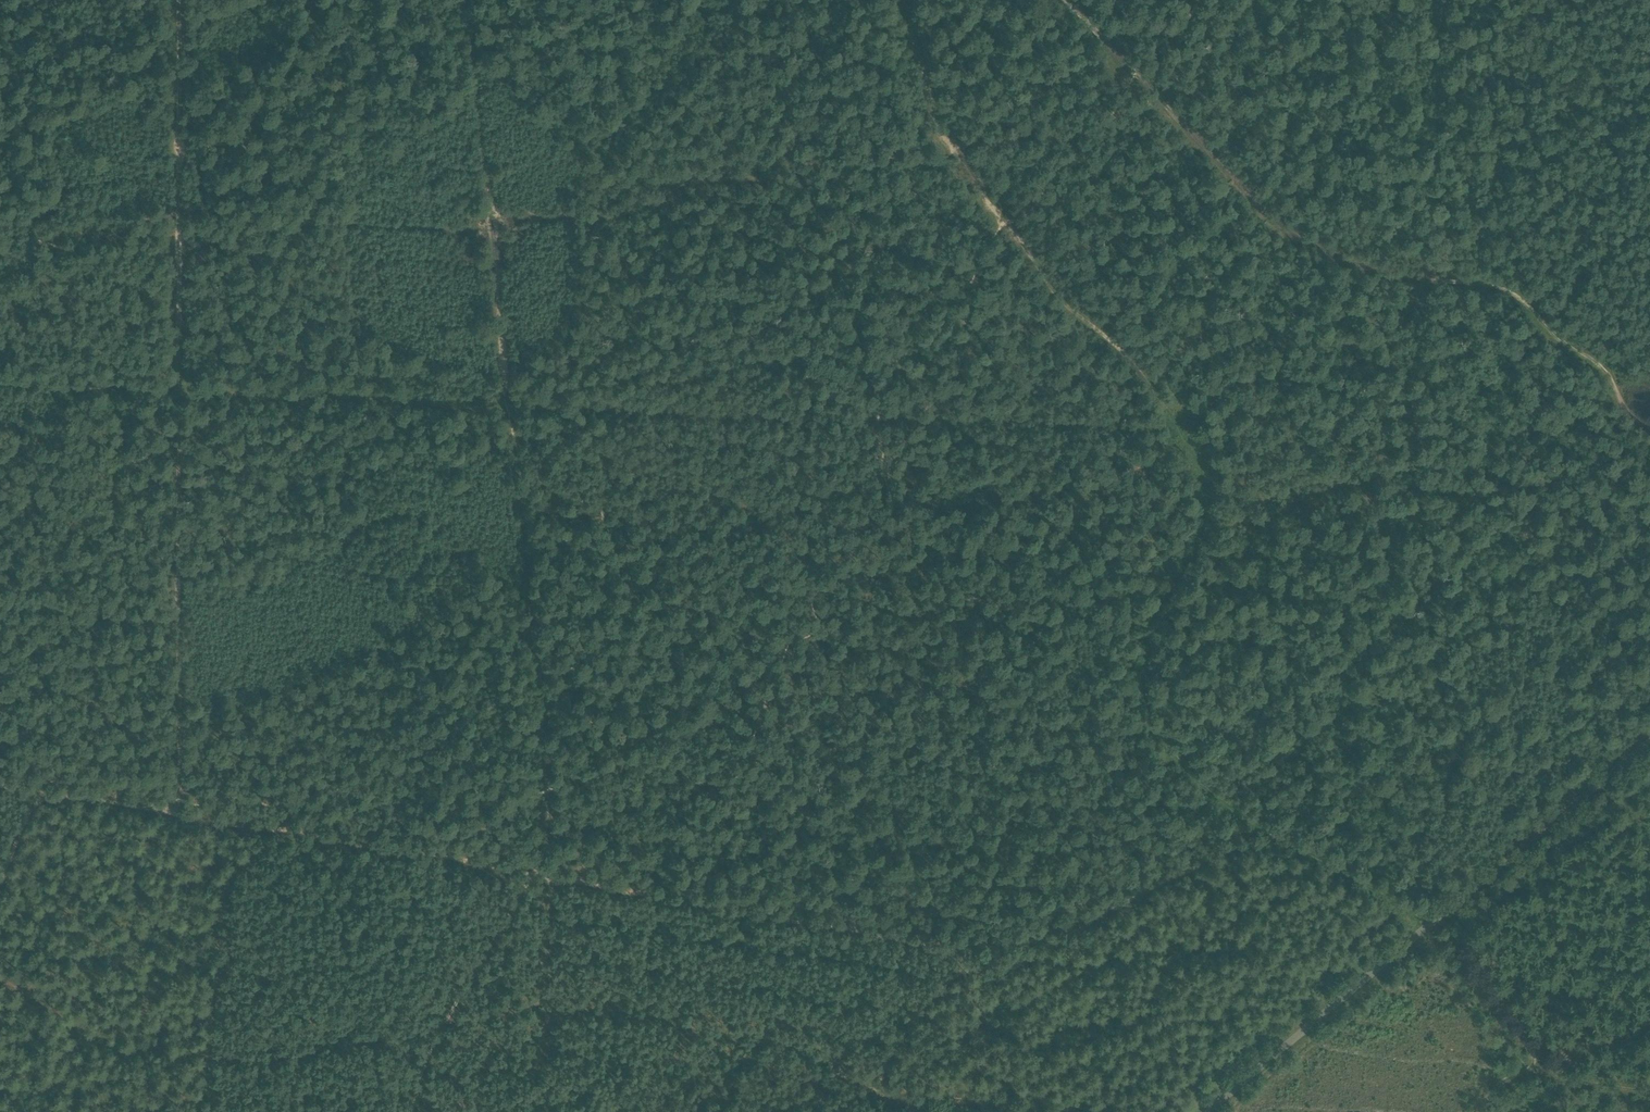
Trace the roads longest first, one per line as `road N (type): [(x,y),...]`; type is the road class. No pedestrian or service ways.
road 1 (track): [(1185,428),(0,383)]
road 2 (track): [(1056,0),(1299,229),(1517,304),(1581,361),(1618,352),(1649,358)]
road 3 (track): [(176,216),(171,807)]
road 4 (unclassified): [(1207,1111),(1649,740)]
road 5 (track): [(90,794),(560,877)]
road 6 (track): [(225,817),(228,881),(201,1054),(100,1032),(0,977)]
road 7 (track): [(1649,1085),(1535,1065),(1428,926)]
road 8 (track): [(526,871),(406,1111)]
road 9 (track): [(481,146),(504,397)]
road 10 (track): [(560,877),(773,922)]
road 11 (track): [(962,967),(773,922)]
road 12 (track): [(179,0),(179,134)]

